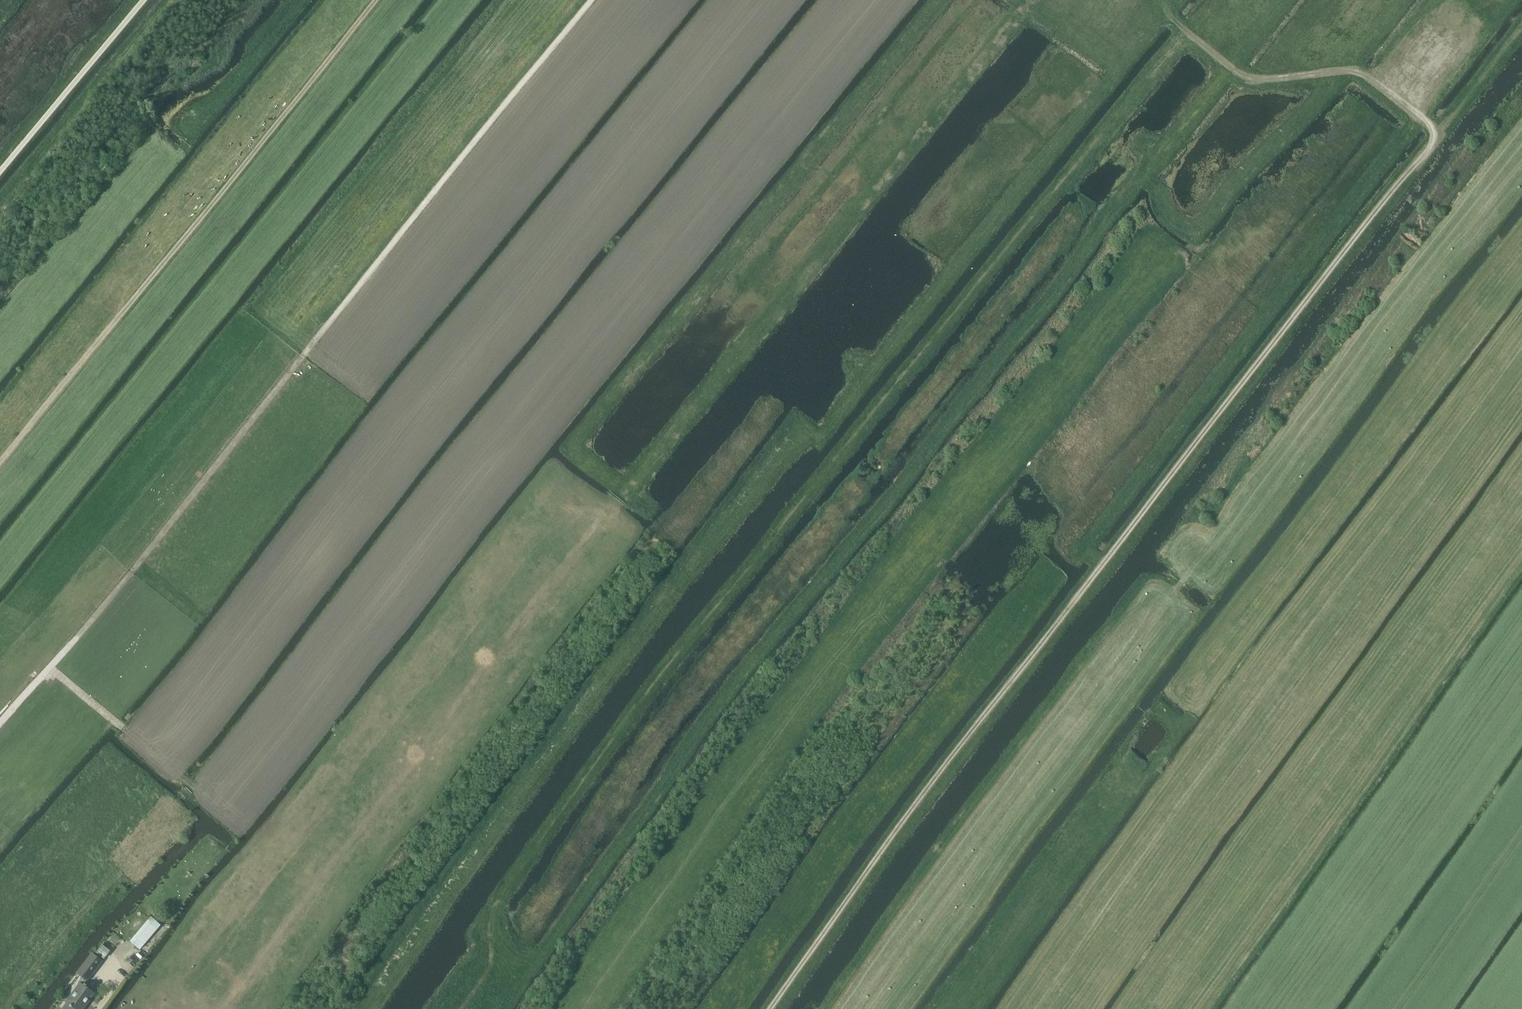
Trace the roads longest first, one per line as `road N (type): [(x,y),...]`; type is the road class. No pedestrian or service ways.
road 1 (track): [(1166,0),(1170,18),(1250,77),(1359,67),(1425,117),(1433,137),(928,793),(773,1008)]
road 2 (track): [(591,0),(0,723)]
road 3 (track): [(0,174),(144,0)]

